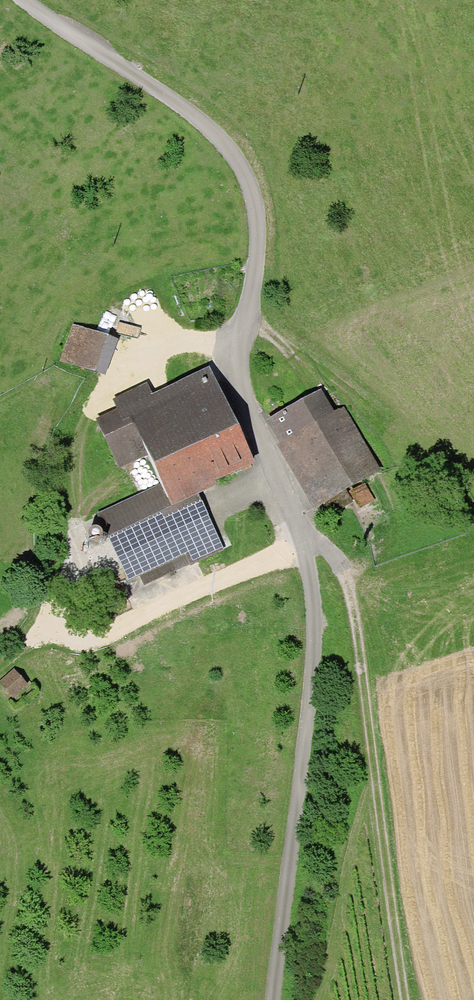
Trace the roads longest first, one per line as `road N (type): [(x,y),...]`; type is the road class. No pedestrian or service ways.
road 1 (unclassified): [(275,999),(317,607),(304,548),(250,424),(237,372),(235,349),(252,306),(253,195),(220,137),(23,0)]
road 2 (track): [(304,548),(340,566),(353,596),(407,999)]

